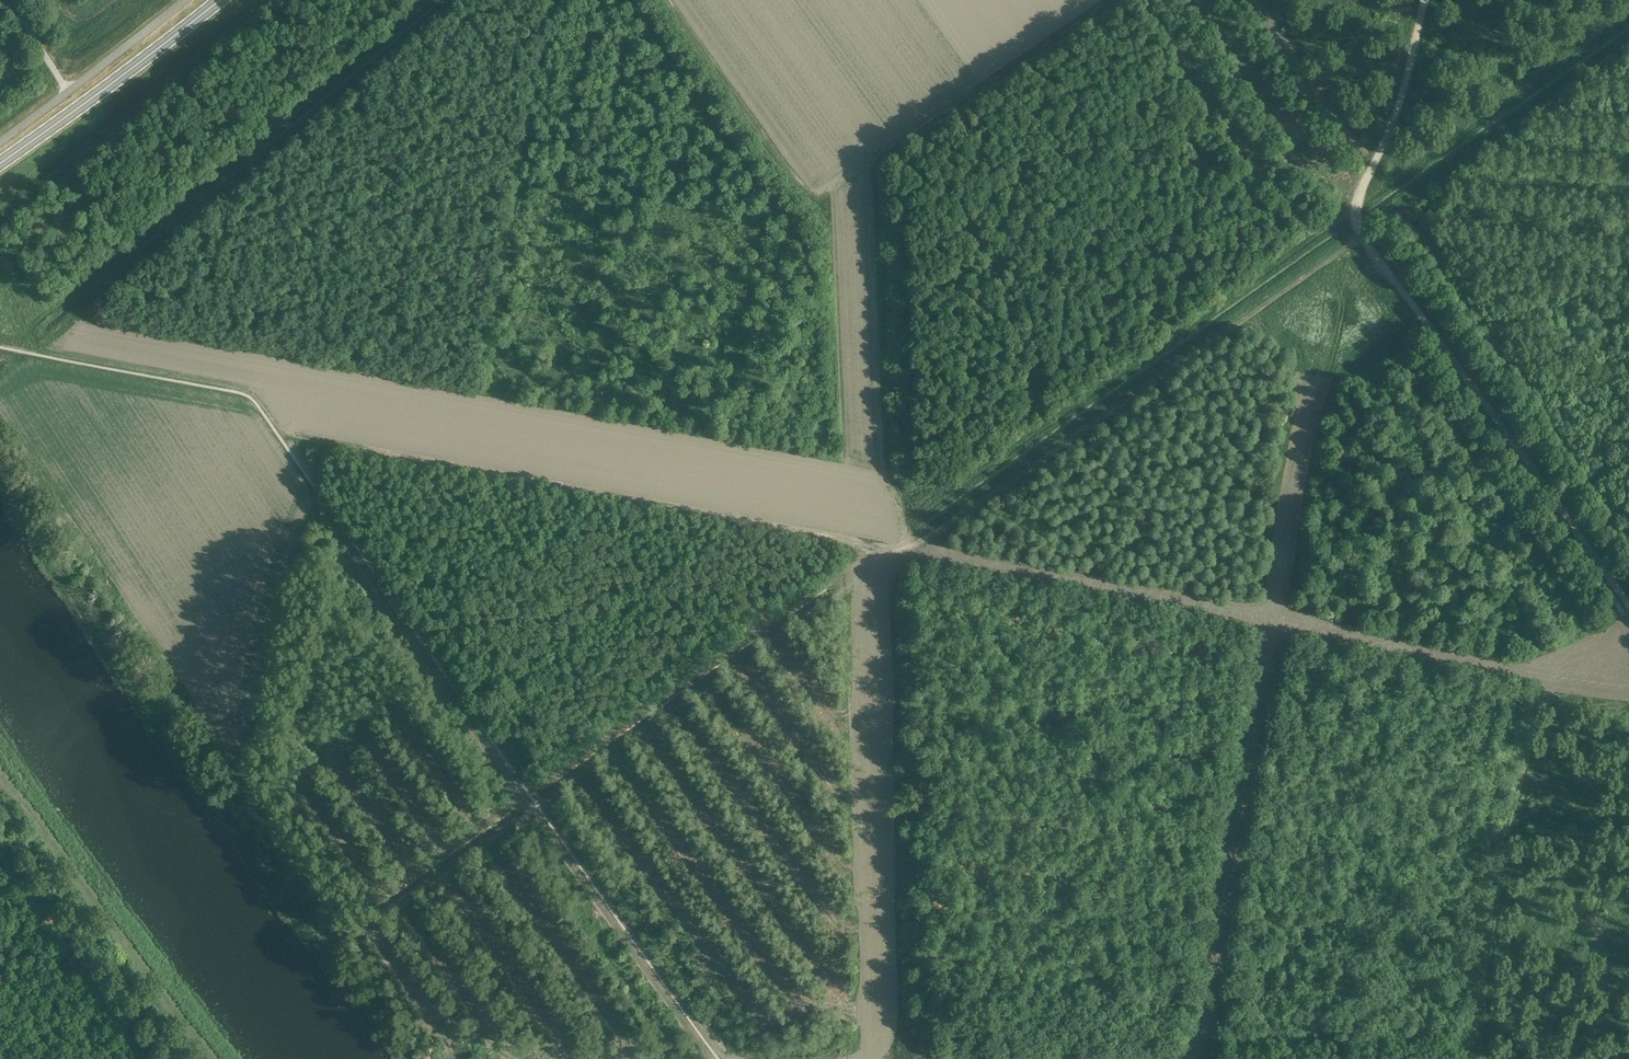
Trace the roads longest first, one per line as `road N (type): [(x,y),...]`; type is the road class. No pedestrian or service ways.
road 1 (track): [(1359,233),(1628,607)]
road 2 (secondary): [(0,163),(221,0)]
road 3 (track): [(1424,0),(1390,132),(1354,213),(1359,233)]
road 4 (track): [(1251,0),(1374,165)]

